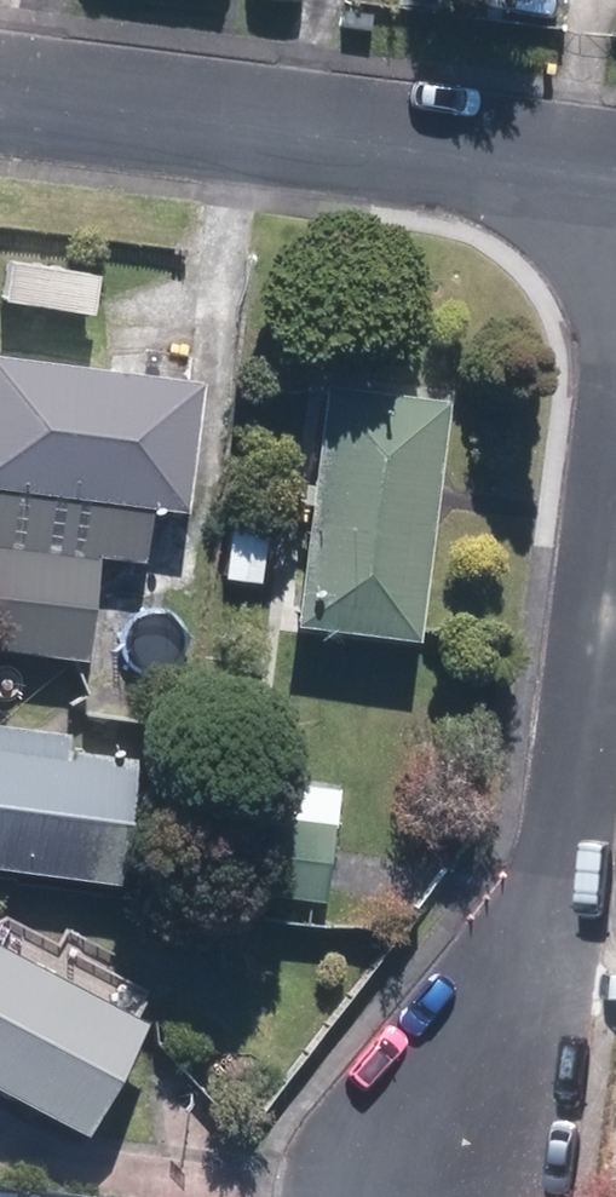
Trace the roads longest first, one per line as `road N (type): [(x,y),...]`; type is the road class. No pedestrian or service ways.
road 1 (residential): [(446,1196),(563,878),(615,358)]
road 2 (residential): [(615,166),(0,88)]

